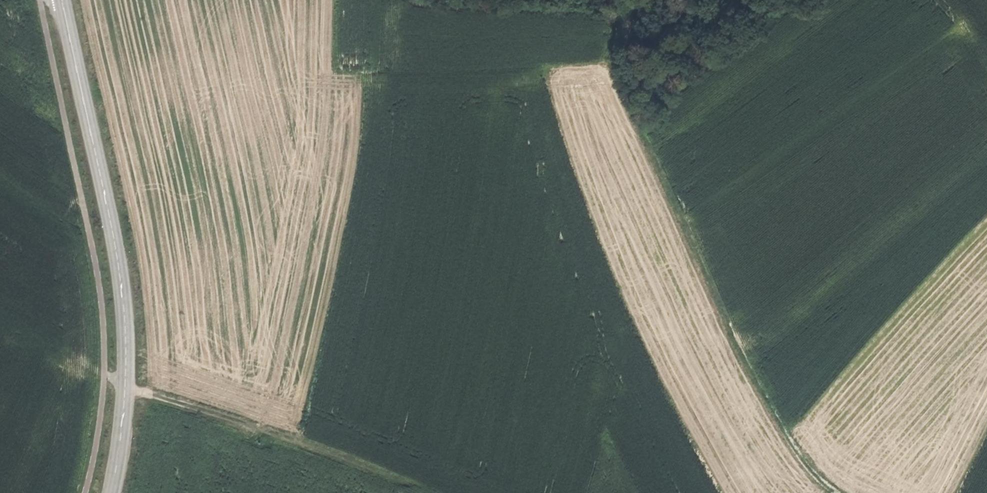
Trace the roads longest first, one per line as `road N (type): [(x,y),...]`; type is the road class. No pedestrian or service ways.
road 1 (secondary): [(63,0),(123,295),(125,397),(112,492)]
road 2 (track): [(834,492),(815,478),(762,394),(619,85)]

